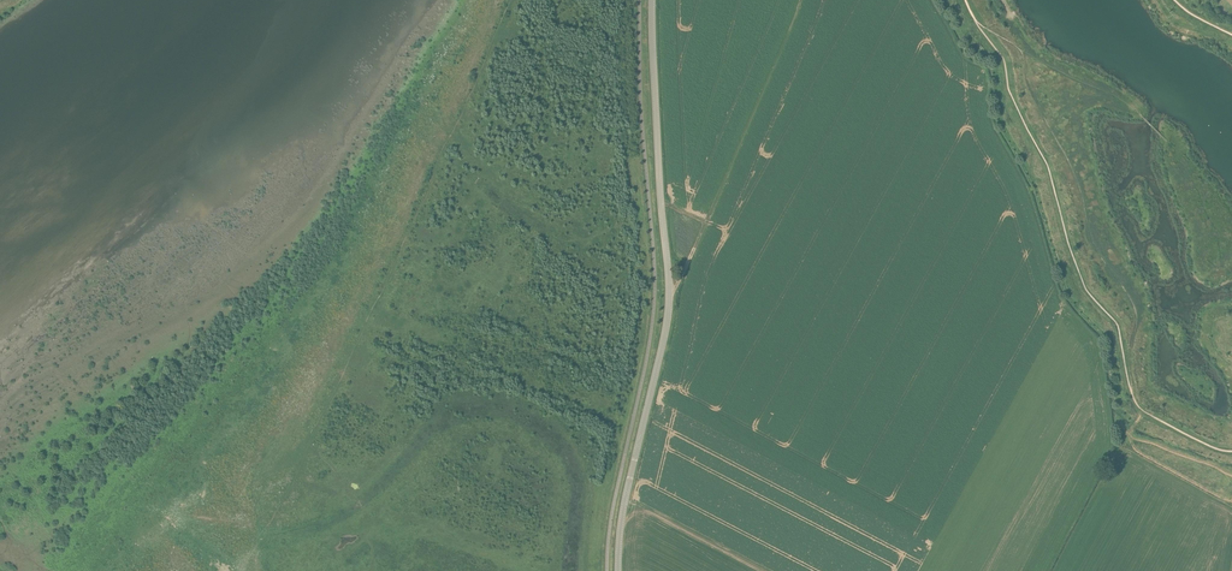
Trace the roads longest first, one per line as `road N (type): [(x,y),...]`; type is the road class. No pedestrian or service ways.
road 1 (tertiary): [(618,570),(621,524),(671,298),(652,0)]

